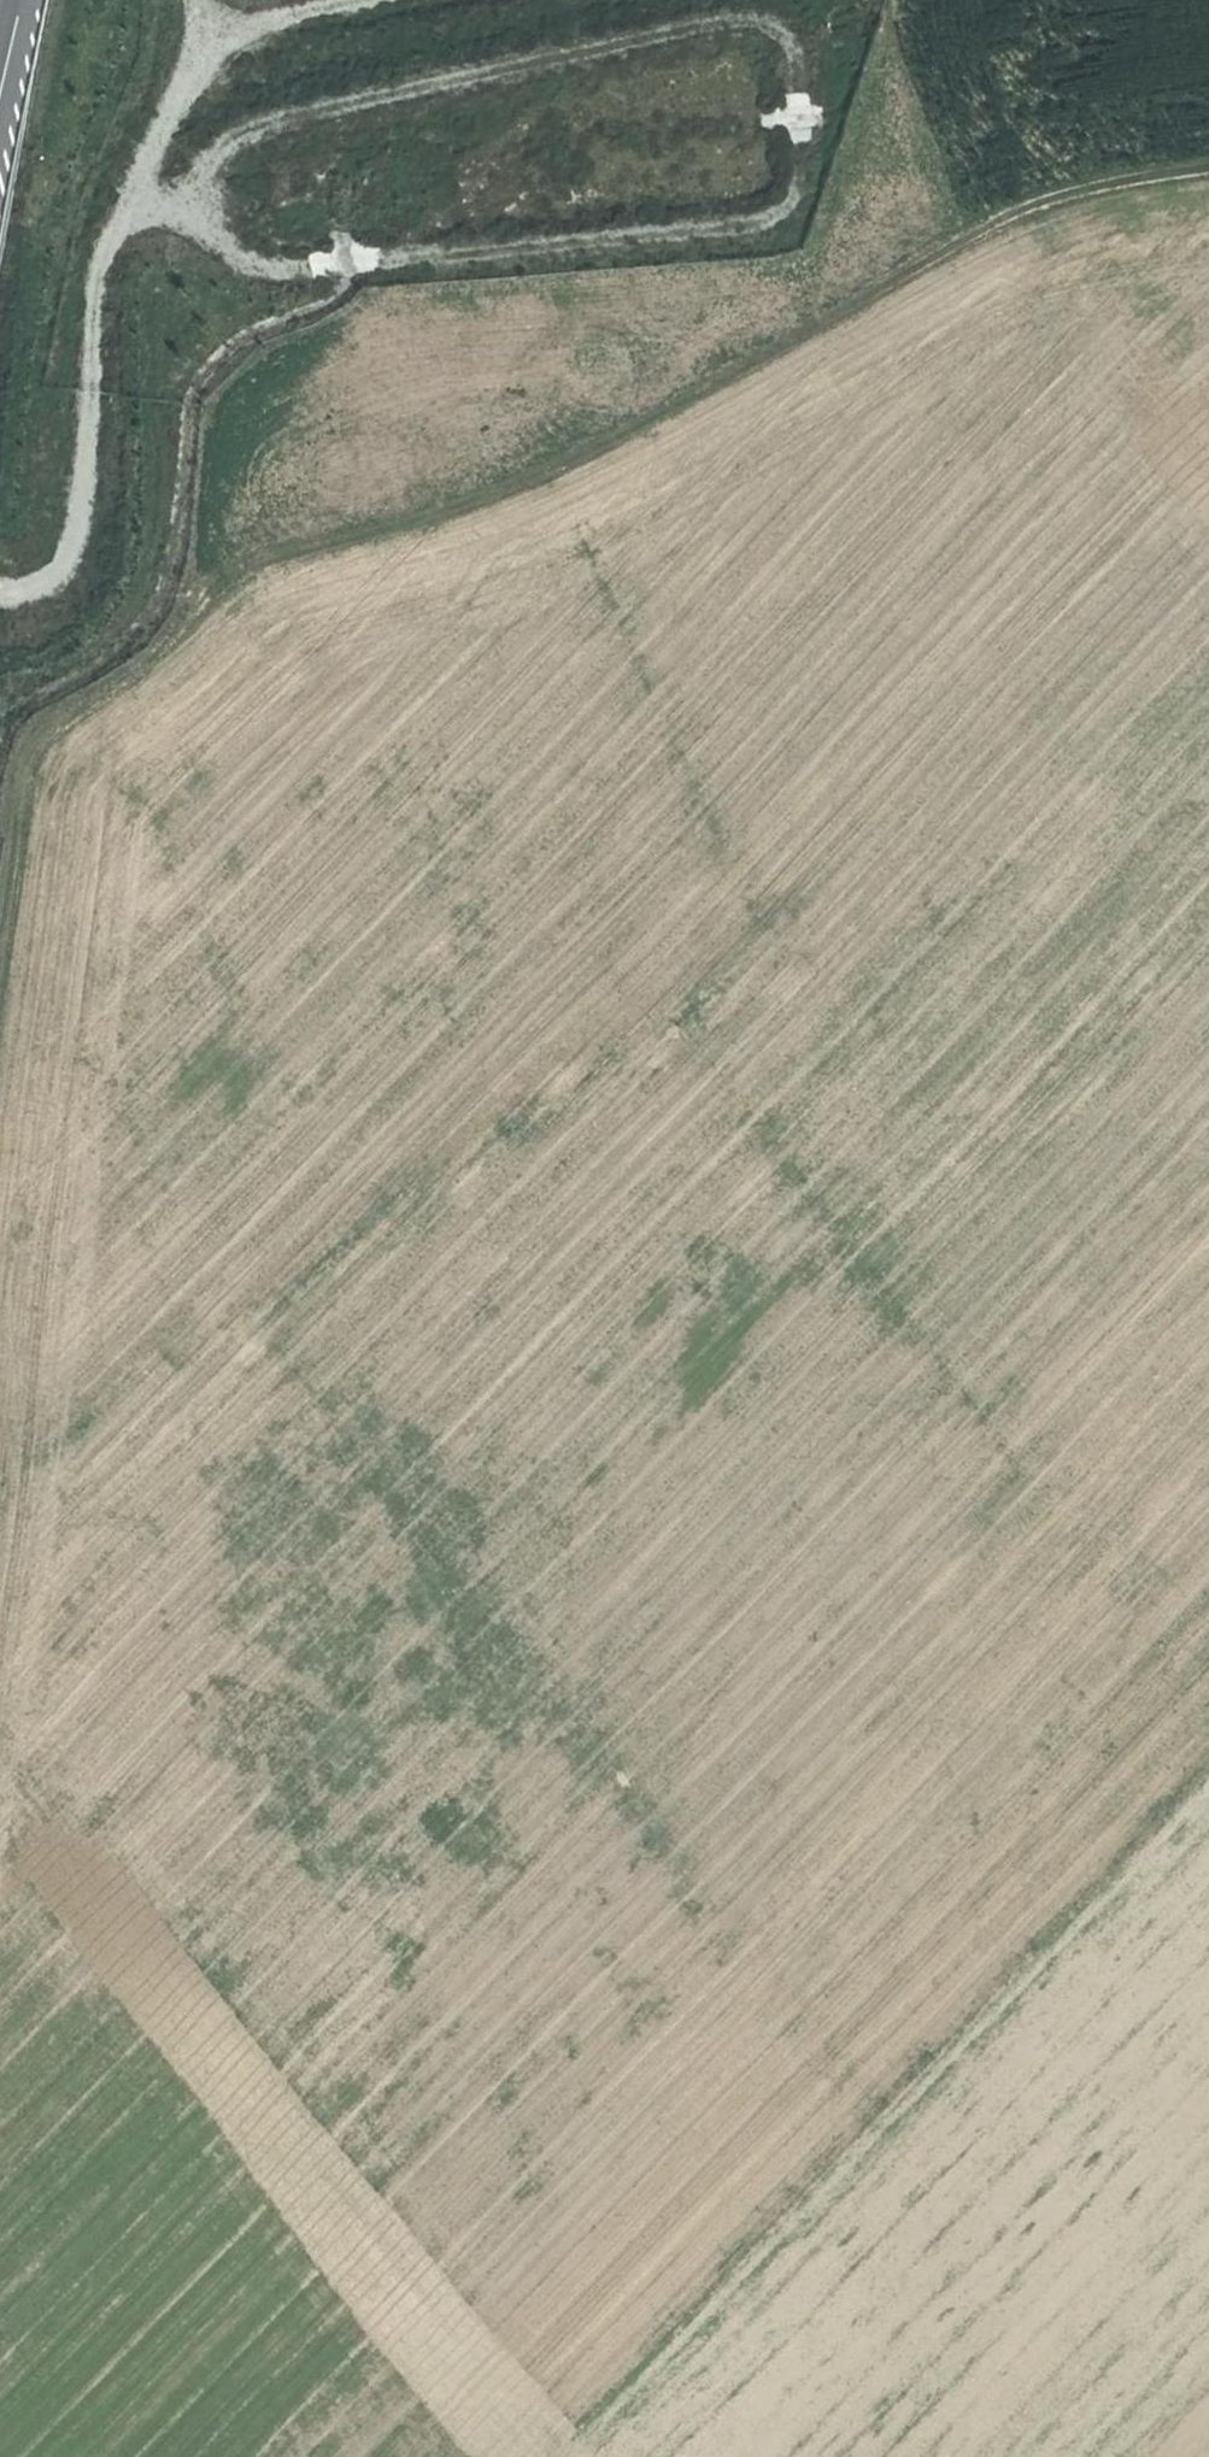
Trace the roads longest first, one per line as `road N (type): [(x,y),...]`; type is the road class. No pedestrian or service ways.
road 1 (track): [(1008,217),(550,480),(242,569),(155,657),(39,731),(18,773),(0,913)]
road 2 (track): [(1008,217),(1051,199),(1208,169)]

